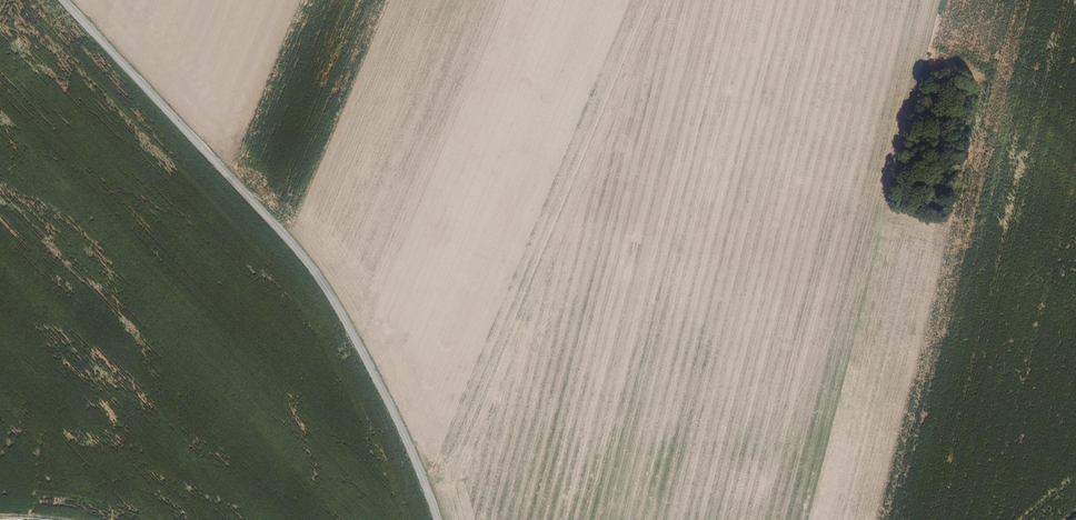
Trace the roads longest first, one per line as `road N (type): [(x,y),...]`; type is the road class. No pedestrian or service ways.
road 1 (tertiary): [(436,519),(395,419),(324,287),(61,0)]

